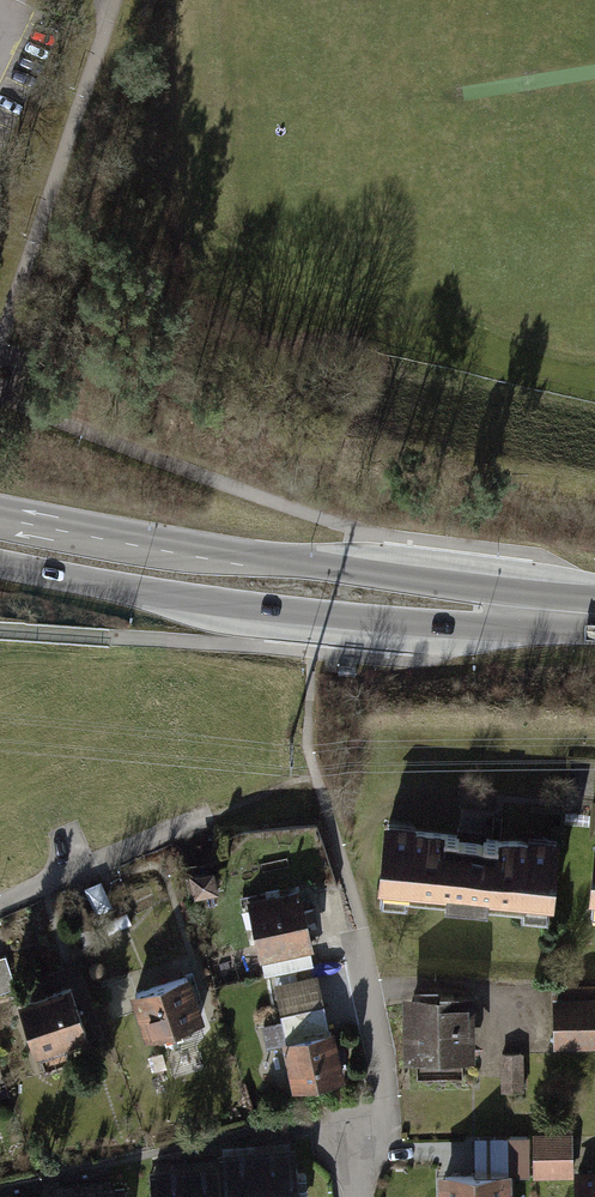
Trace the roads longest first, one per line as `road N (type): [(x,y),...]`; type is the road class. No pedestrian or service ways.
road 1 (primary): [(594,612),(0,509)]
road 2 (primary): [(0,562),(224,602),(392,620),(594,617)]
road 3 (residential): [(360,1196),(355,1143),(385,1093),(357,923)]
road 4 (residential): [(0,909),(195,827)]

